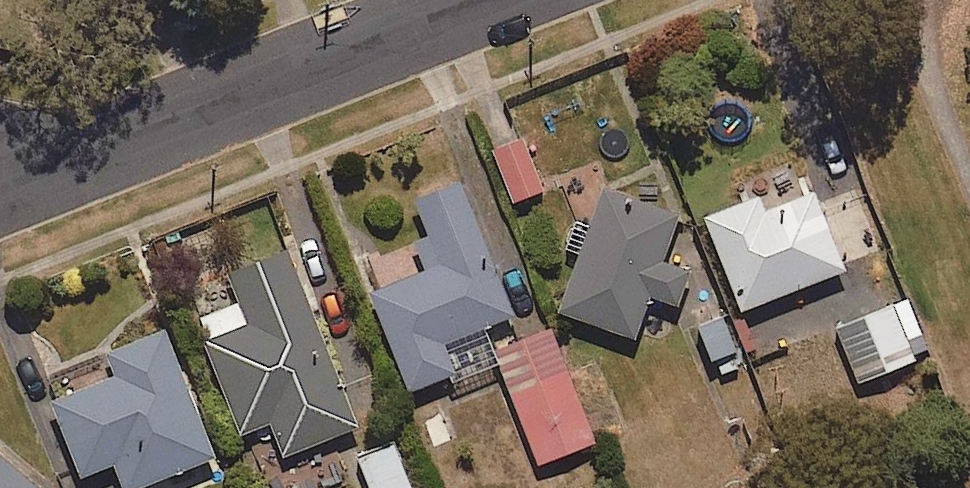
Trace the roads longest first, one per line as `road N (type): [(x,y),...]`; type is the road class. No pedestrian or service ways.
road 1 (residential): [(483,0),(0,192)]

